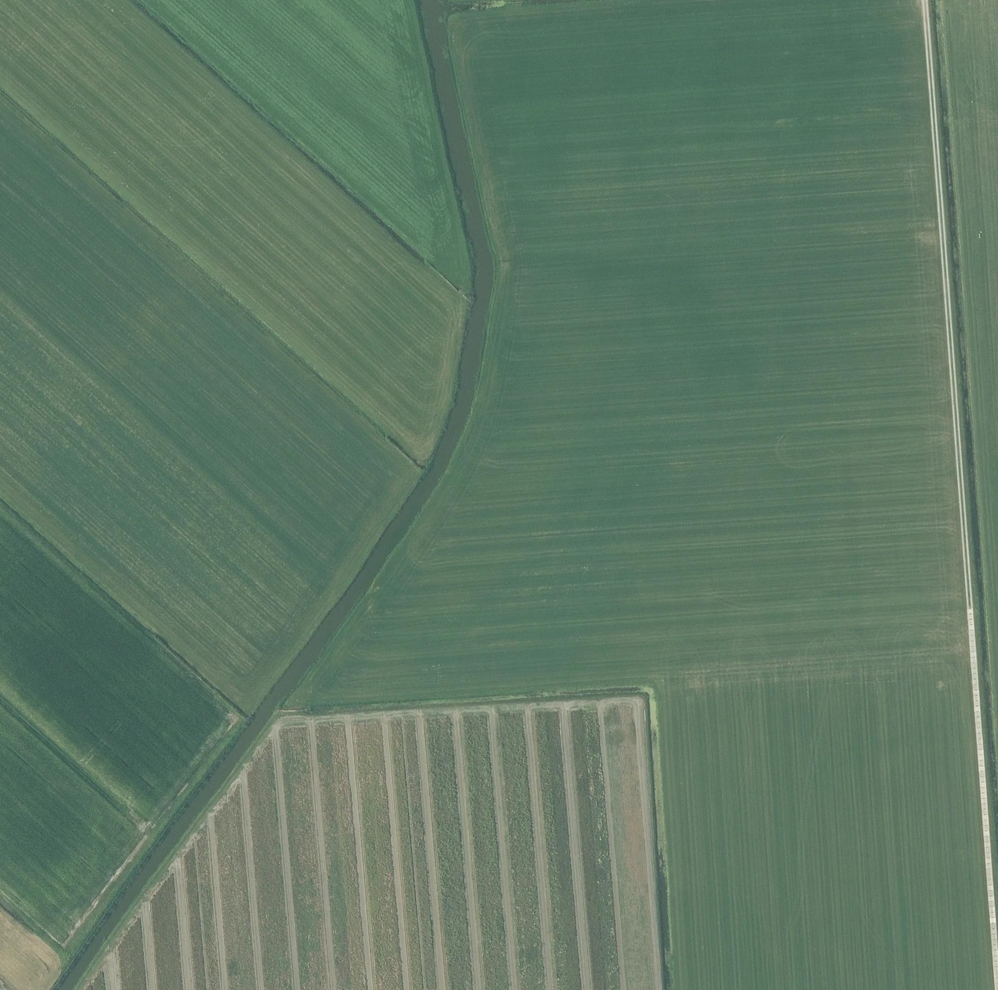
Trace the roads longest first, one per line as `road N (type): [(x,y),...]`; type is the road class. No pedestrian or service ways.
road 1 (track): [(925,0),(997,982)]

